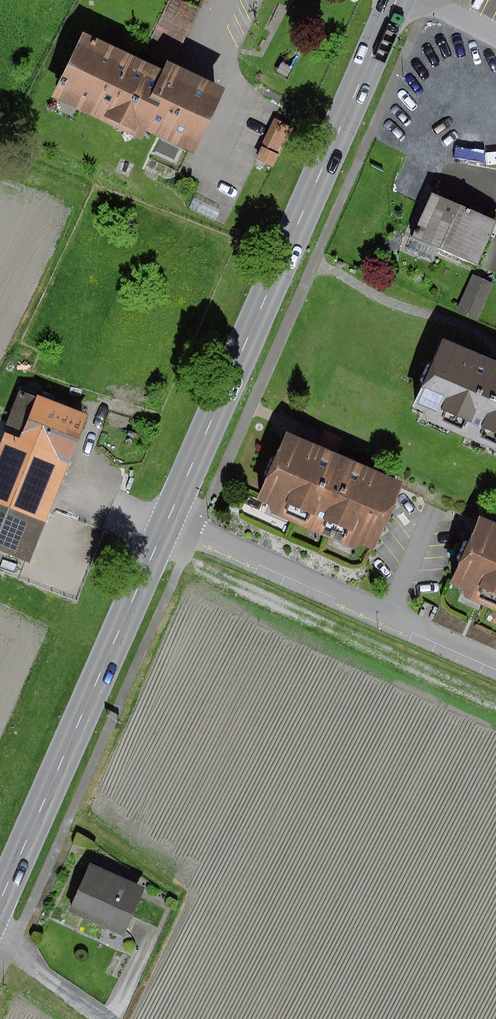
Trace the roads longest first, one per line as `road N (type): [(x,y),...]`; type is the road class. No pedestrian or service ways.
road 1 (primary): [(168,521),(399,0)]
road 2 (primary): [(0,900),(168,521)]
road 3 (residential): [(168,521),(495,661)]

